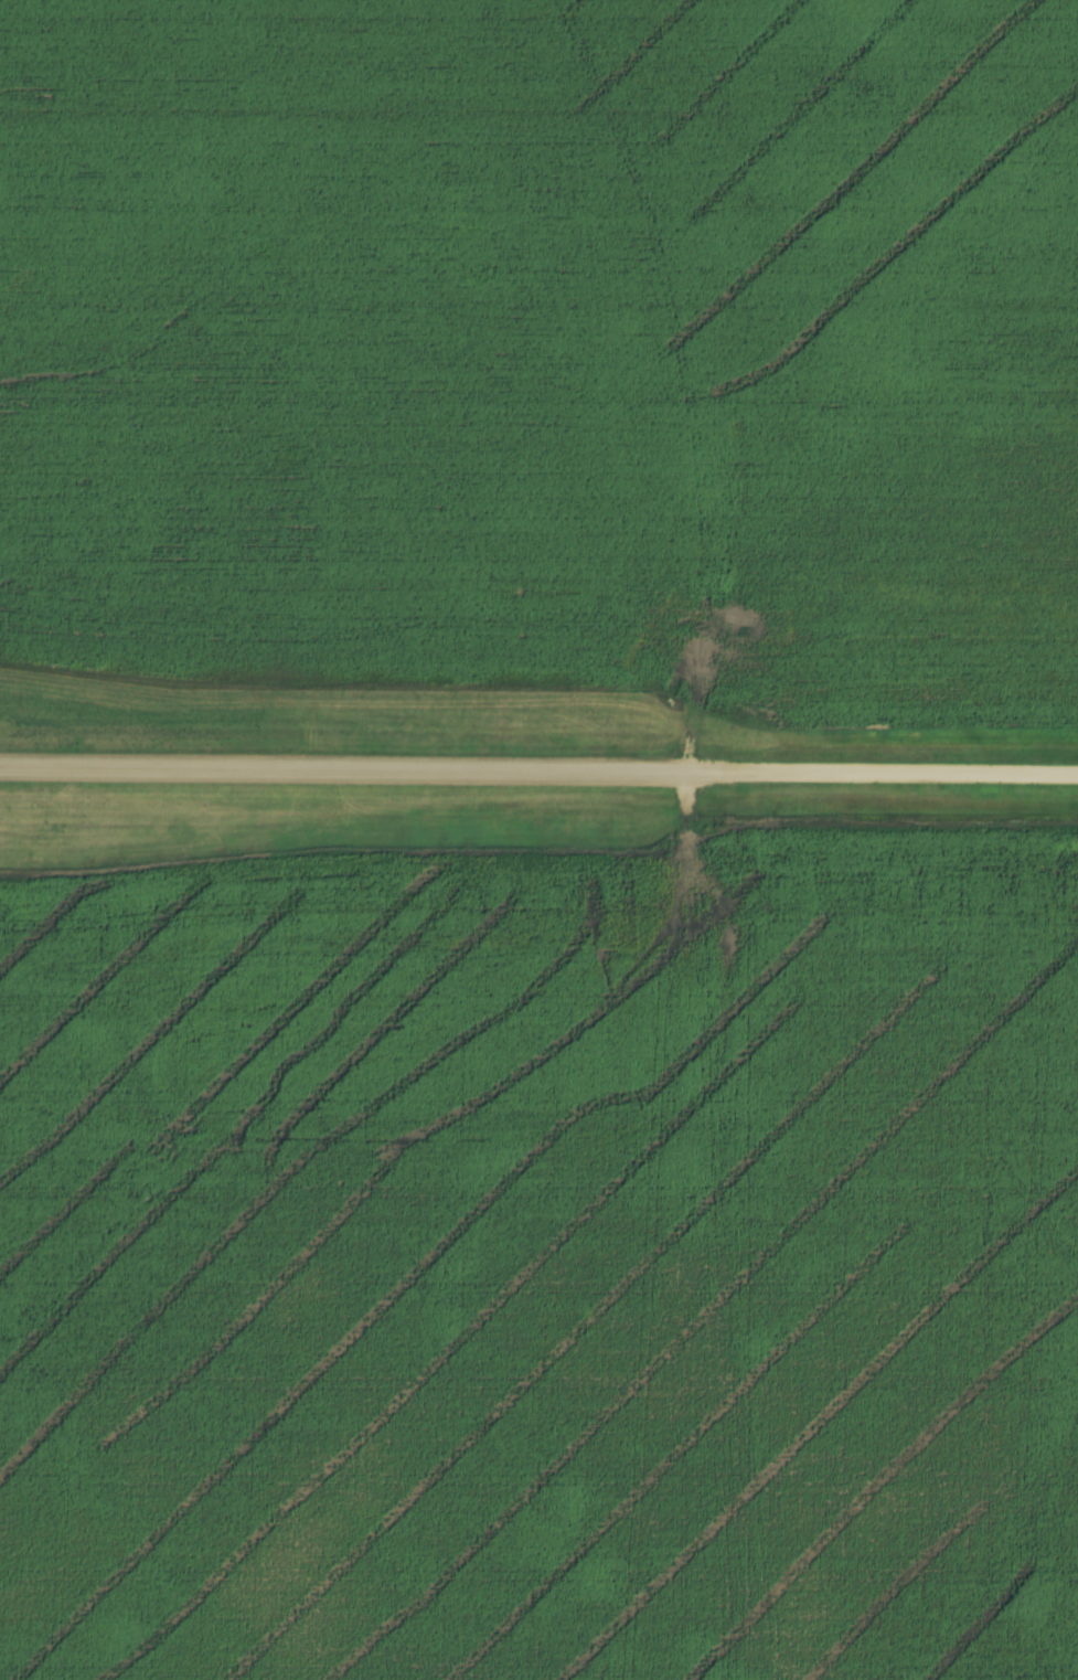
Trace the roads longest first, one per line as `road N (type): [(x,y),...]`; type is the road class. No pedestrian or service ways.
road 1 (residential): [(1077,776),(0,765)]

